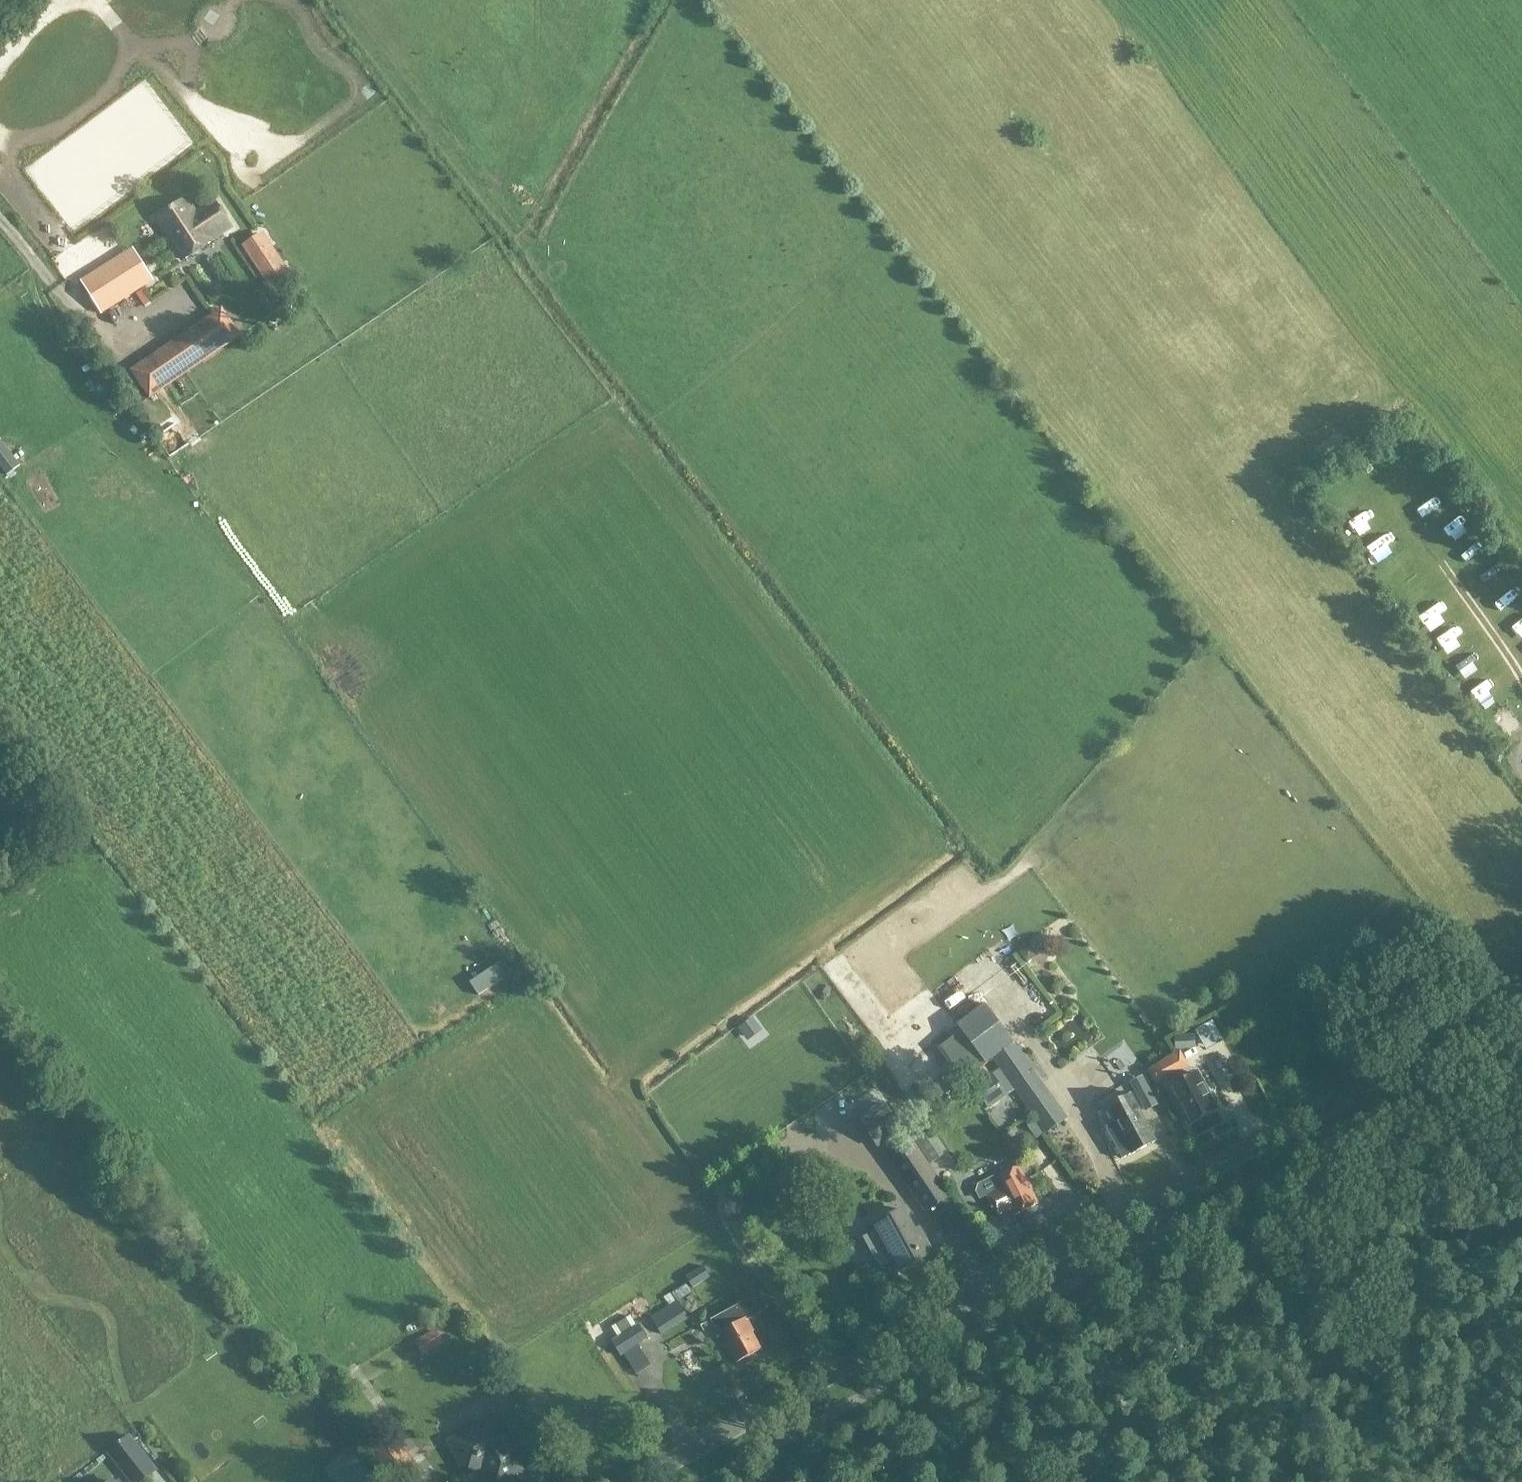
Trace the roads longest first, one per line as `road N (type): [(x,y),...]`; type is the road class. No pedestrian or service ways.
road 1 (tertiary): [(633,1481),(1521,1000)]
road 2 (track): [(1521,678),(1393,499)]

